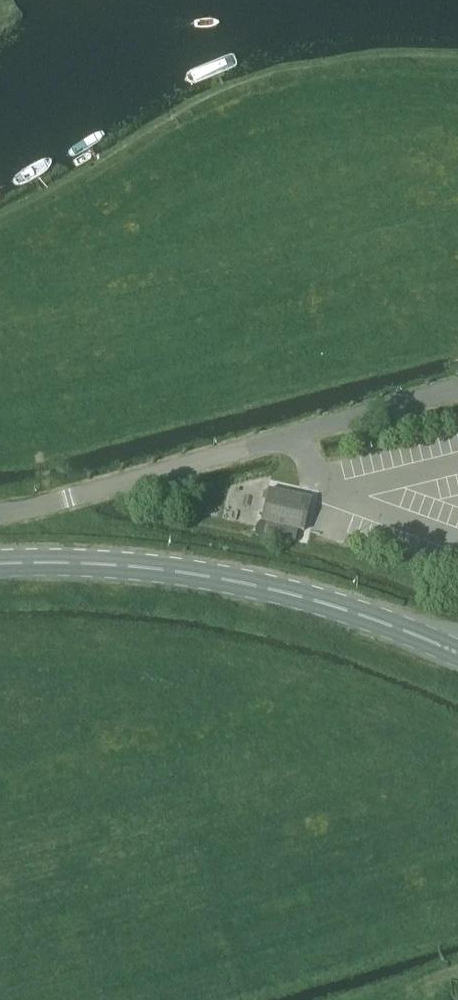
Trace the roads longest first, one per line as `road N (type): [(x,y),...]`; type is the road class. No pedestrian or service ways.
road 1 (unclassified): [(0,511),(457,388)]
road 2 (secondary): [(457,653),(276,591),(134,569),(0,566)]

